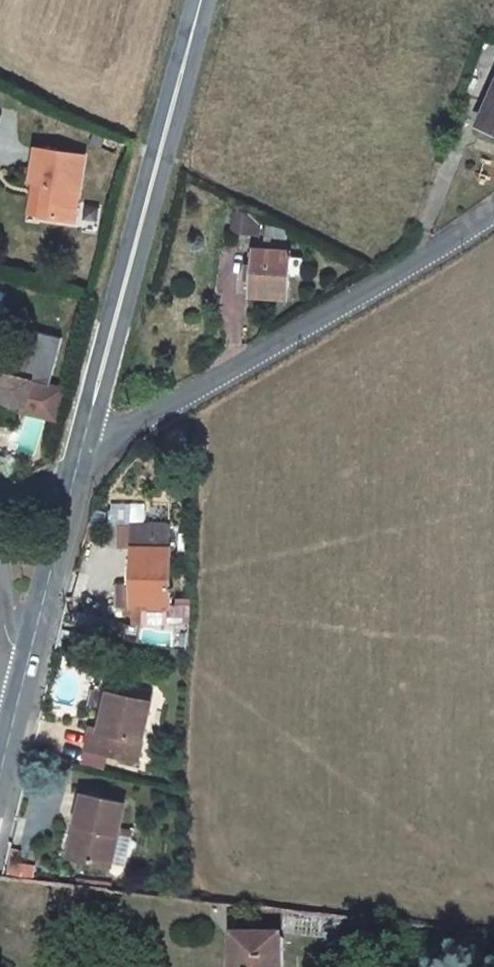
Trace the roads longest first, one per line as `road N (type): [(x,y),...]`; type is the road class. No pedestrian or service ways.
road 1 (residential): [(493,214),(78,464)]
road 2 (tertiary): [(199,0),(78,464)]
road 3 (tertiary): [(78,464),(15,725)]

